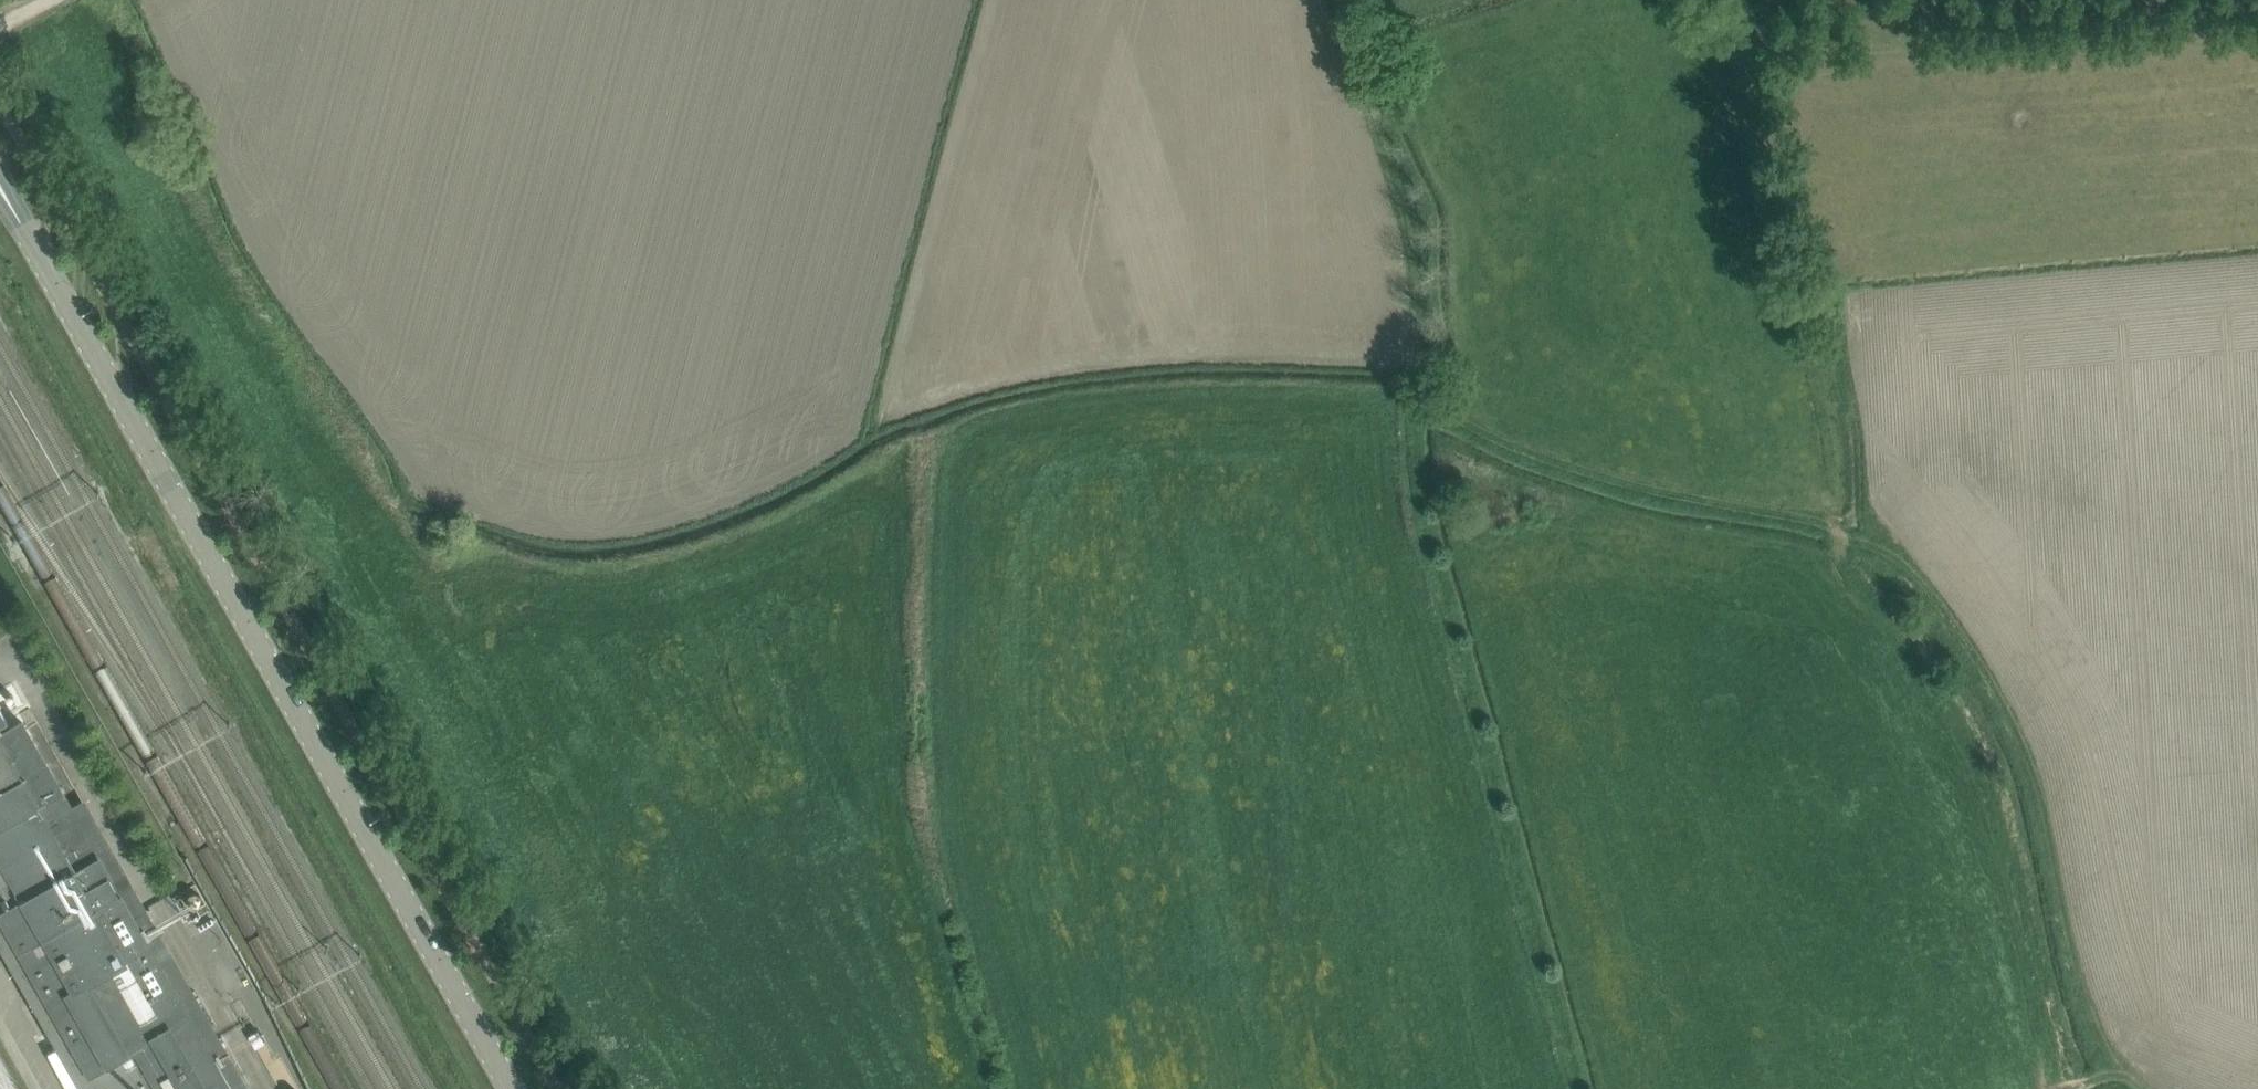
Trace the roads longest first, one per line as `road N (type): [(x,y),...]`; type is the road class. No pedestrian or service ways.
road 1 (tertiary): [(512,1088),(0,191)]
road 2 (track): [(2060,1088),(1992,814),(1918,670),(1853,590),(1834,554),(1820,363)]

